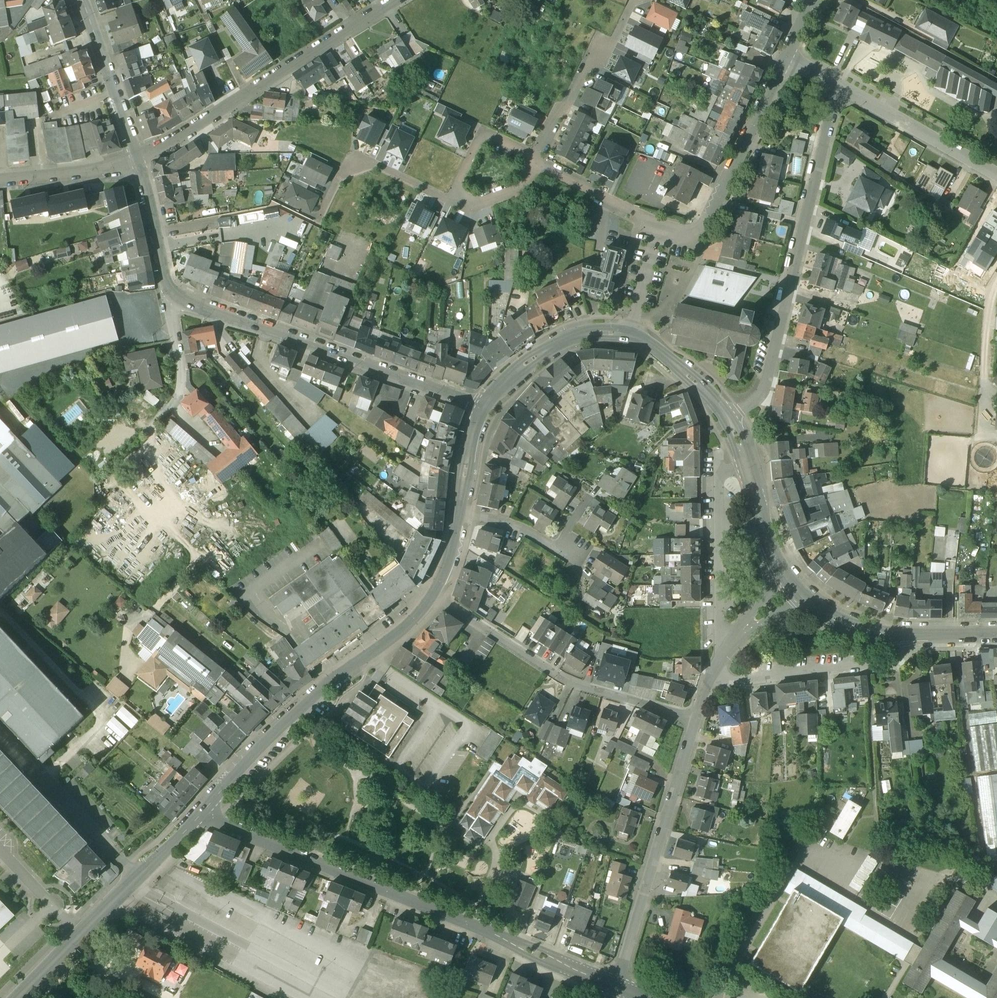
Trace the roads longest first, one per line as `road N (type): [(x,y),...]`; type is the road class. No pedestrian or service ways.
road 1 (unclassified): [(617,987),(201,814)]
road 2 (residential): [(727,418),(763,386),(836,85)]
road 3 (tertiary): [(177,294),(484,406)]
road 4 (tertiary): [(432,597),(395,636),(296,712),(201,814)]
road 5 (residential): [(138,161),(399,0)]
road 6 (residential): [(695,720),(565,683),(432,597)]
road 7 (residential): [(617,987),(695,720)]
road 8 (tertiary): [(201,814),(22,997)]
road 9 (residential): [(785,58),(706,223),(690,235),(655,226)]
road 10 (residential): [(715,672),(730,682),(881,664),(894,660),(903,637)]
road 11 (residential): [(536,164),(599,51),(612,52),(635,0)]
road 12 (residential): [(315,225),(351,159),(456,202)]
road 13 (residential): [(836,85),(996,174)]
road 14 (unclassified): [(637,337),(588,332),(563,339),(514,372),(484,406)]
road 15 (residential): [(731,645),(719,630),(718,475)]
road 16 (tertiary): [(81,0),(138,161)]
road 17 (residential): [(459,514),(521,528),(557,550),(591,495)]
road 18 (tertiary): [(138,161),(167,284),(177,294)]
road 19 (residential): [(138,161),(0,183)]
road 20 (residential): [(655,226),(536,164)]
road 21 (residential): [(744,462),(790,586)]
road 22 (residential): [(536,164),(485,138),(456,202)]
road 23 (residential): [(790,586),(837,621),(903,637)]
road 24 (residential): [(177,294),(181,374),(163,415)]

